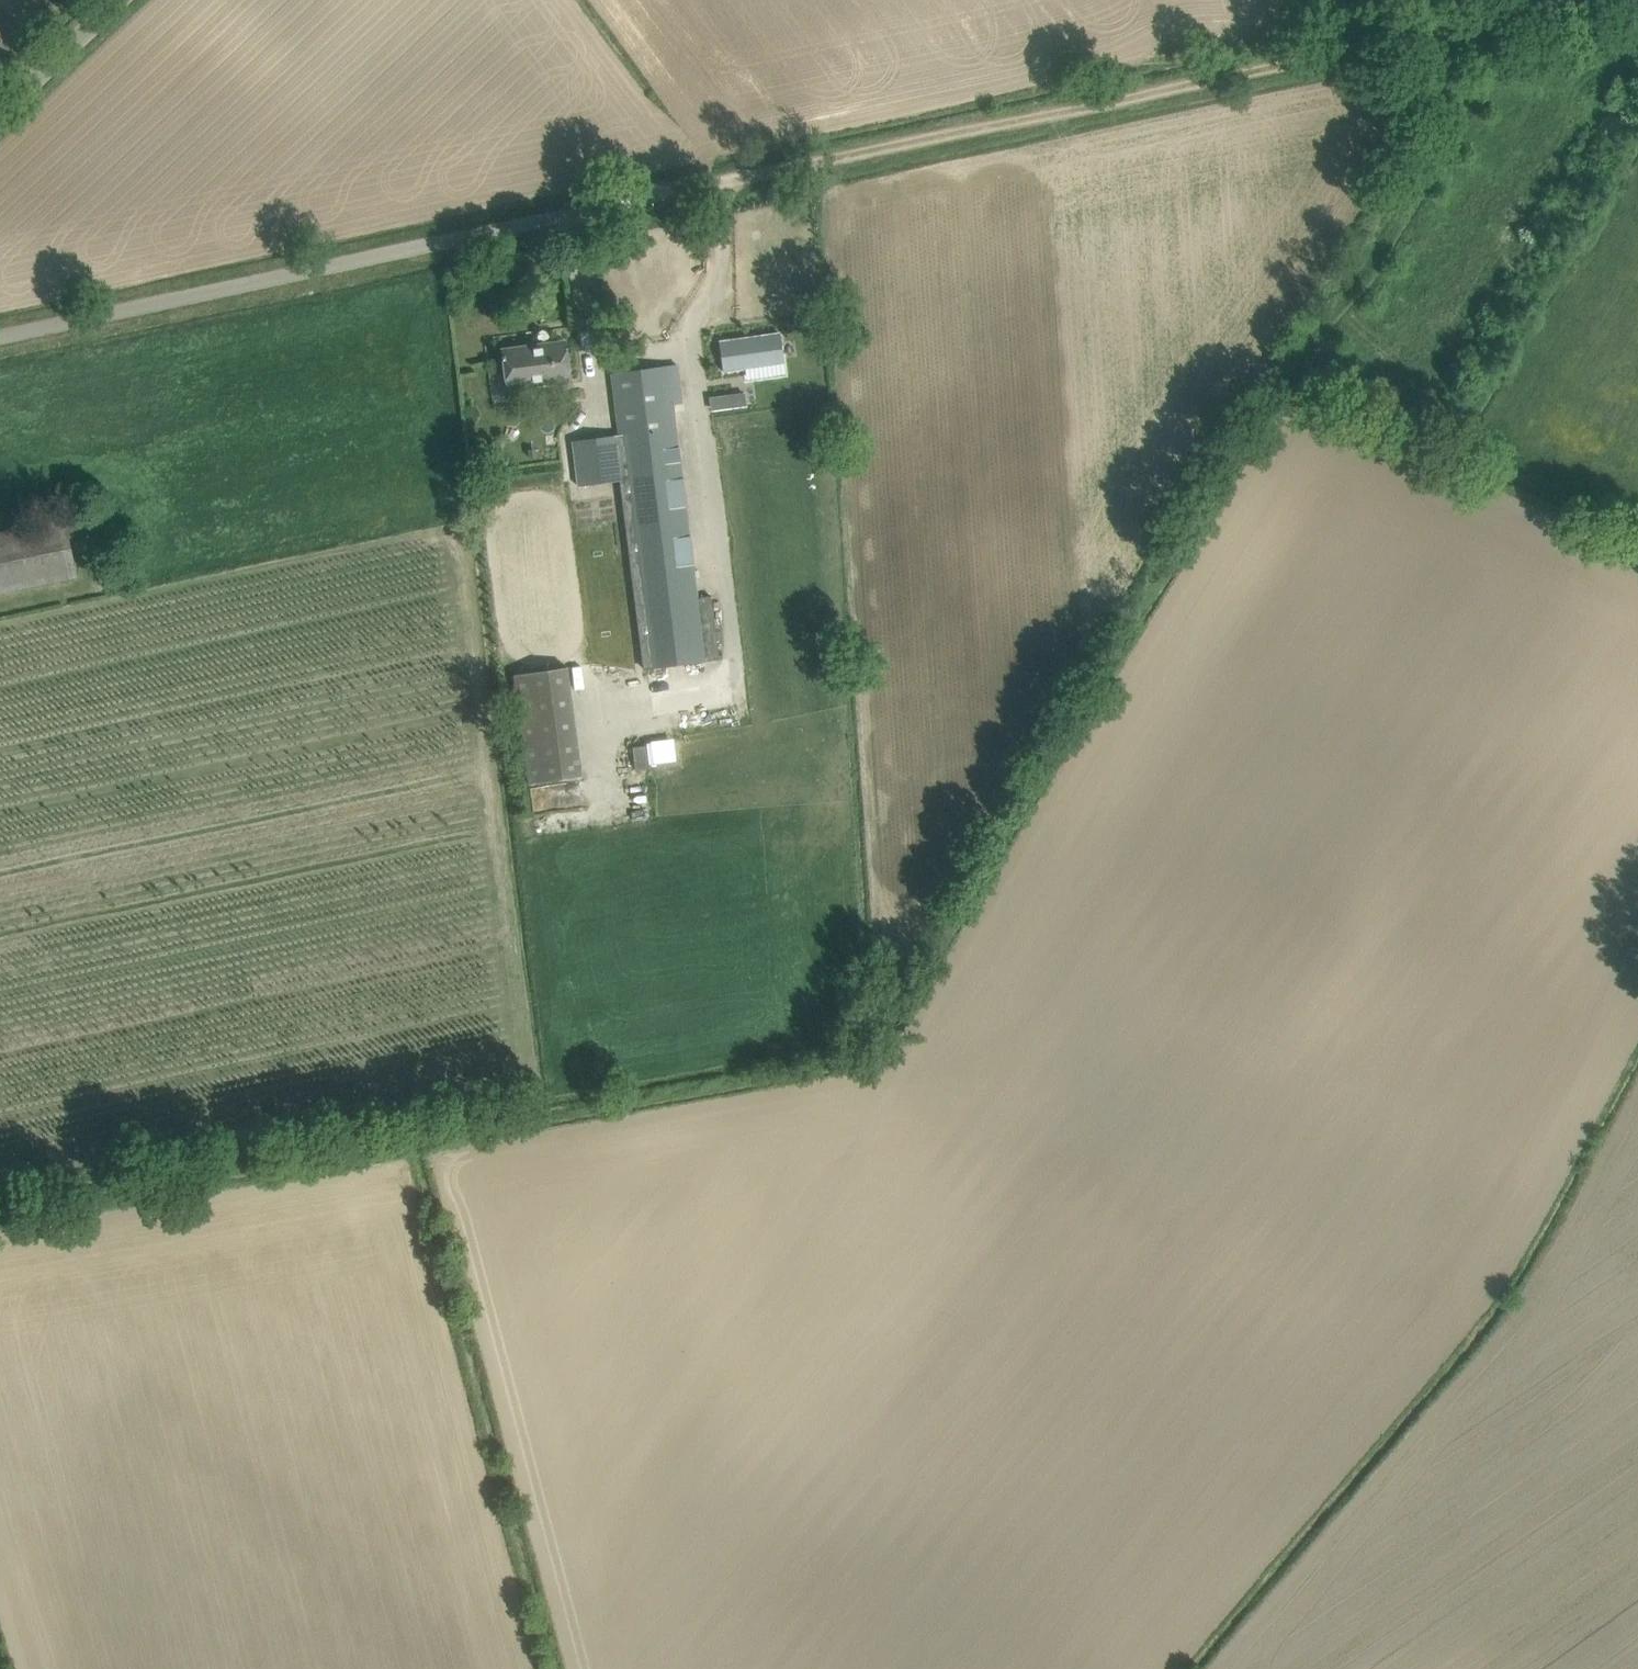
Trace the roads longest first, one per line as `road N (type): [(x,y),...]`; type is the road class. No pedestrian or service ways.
road 1 (track): [(573,218),(1539,8)]
road 2 (unclassified): [(0,338),(573,218)]
road 3 (unclassified): [(0,116),(120,0)]

